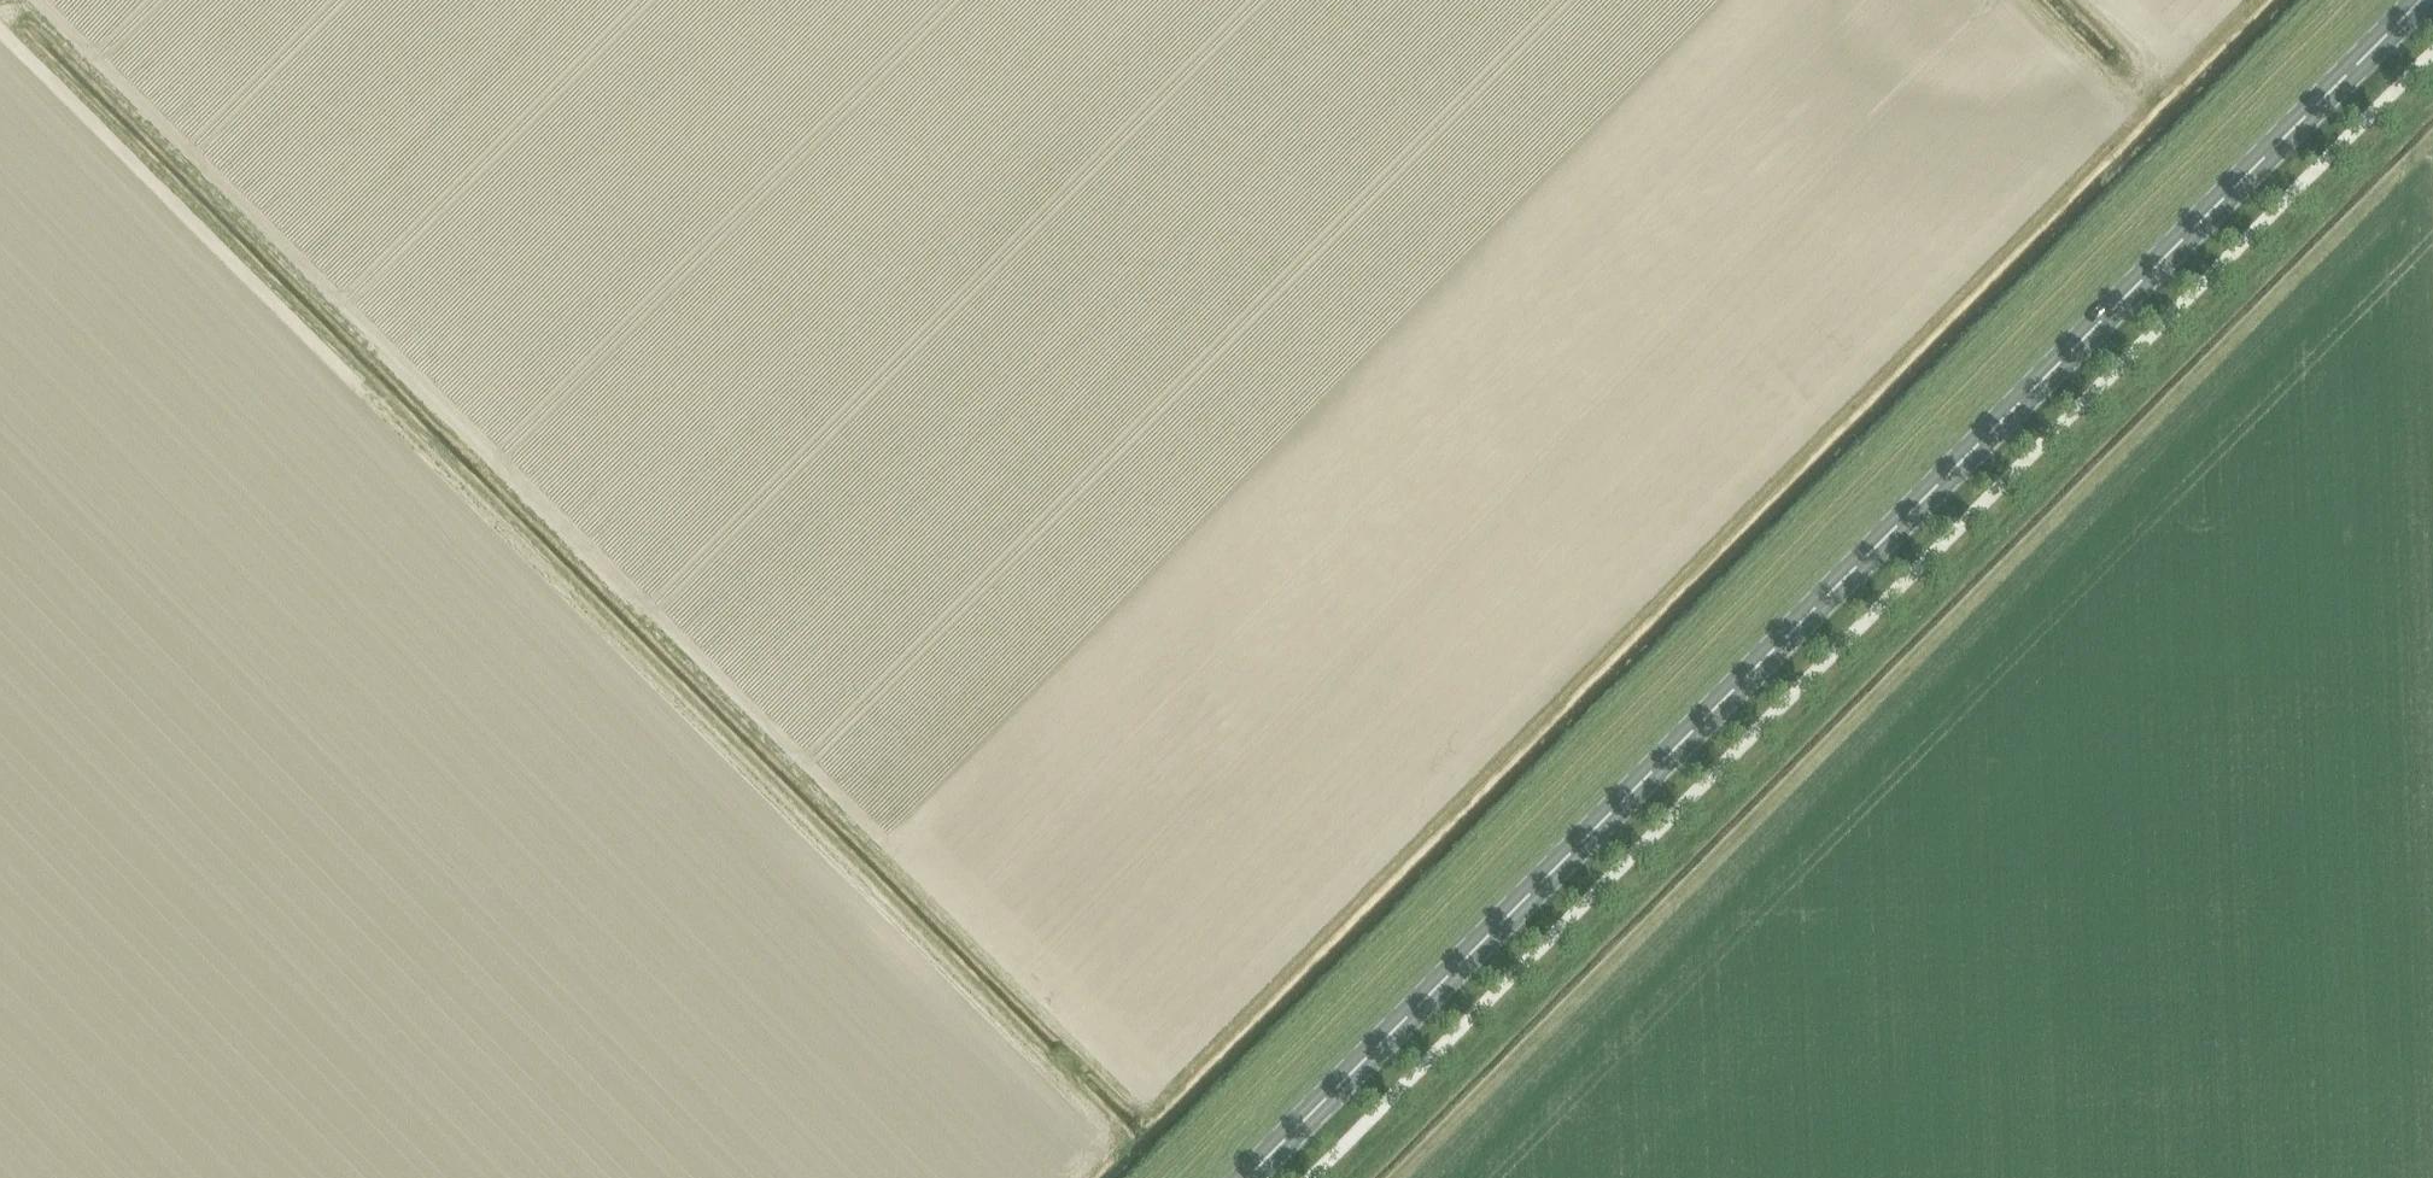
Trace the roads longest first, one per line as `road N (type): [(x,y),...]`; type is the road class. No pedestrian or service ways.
road 1 (secondary): [(1257,1177),(2428,0)]

